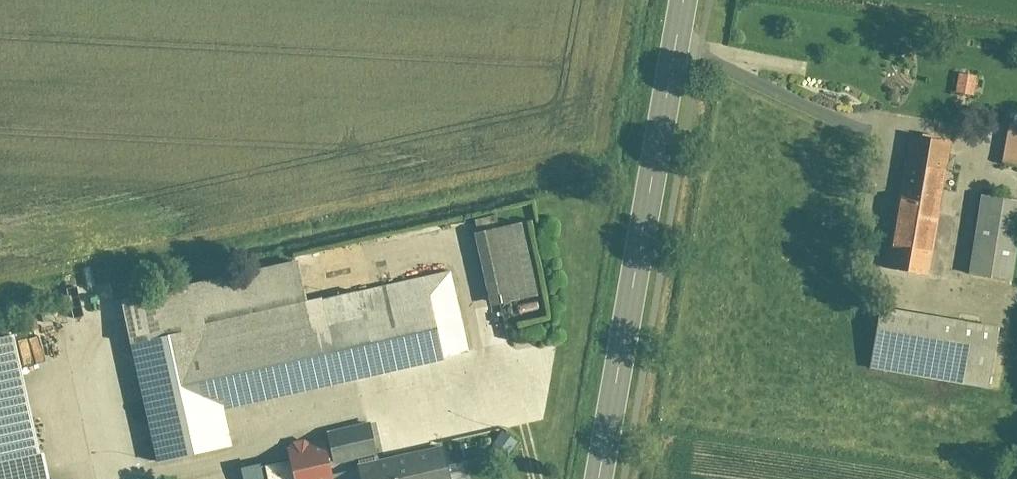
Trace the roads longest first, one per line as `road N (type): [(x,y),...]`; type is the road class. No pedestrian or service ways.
road 1 (primary): [(596,478),(679,0)]

